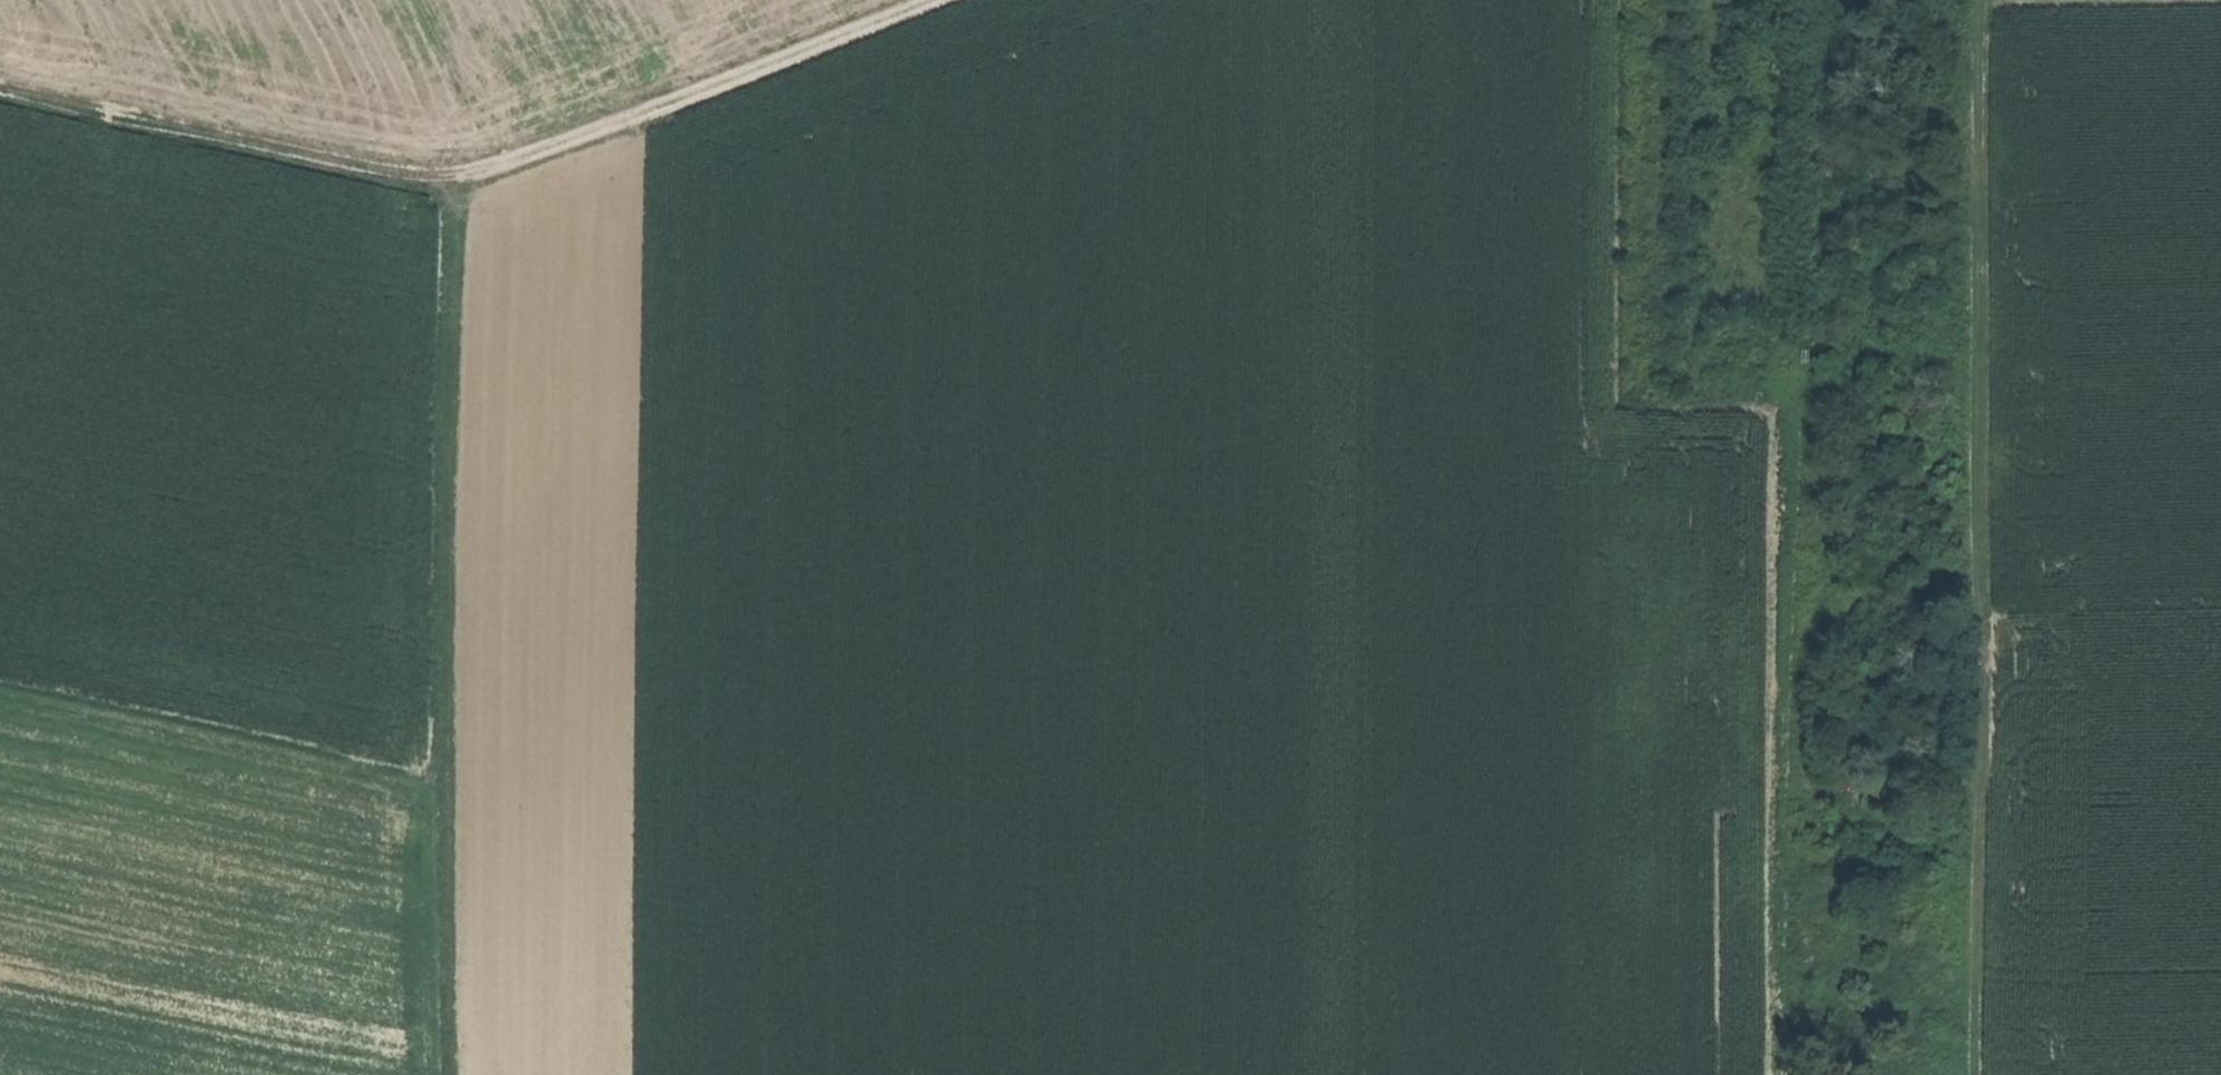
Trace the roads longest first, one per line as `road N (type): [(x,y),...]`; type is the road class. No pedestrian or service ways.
road 1 (track): [(1981,0),(1974,1074)]
road 2 (track): [(442,1074),(443,189)]
road 3 (track): [(443,189),(930,0)]
road 4 (track): [(0,94),(443,189)]

